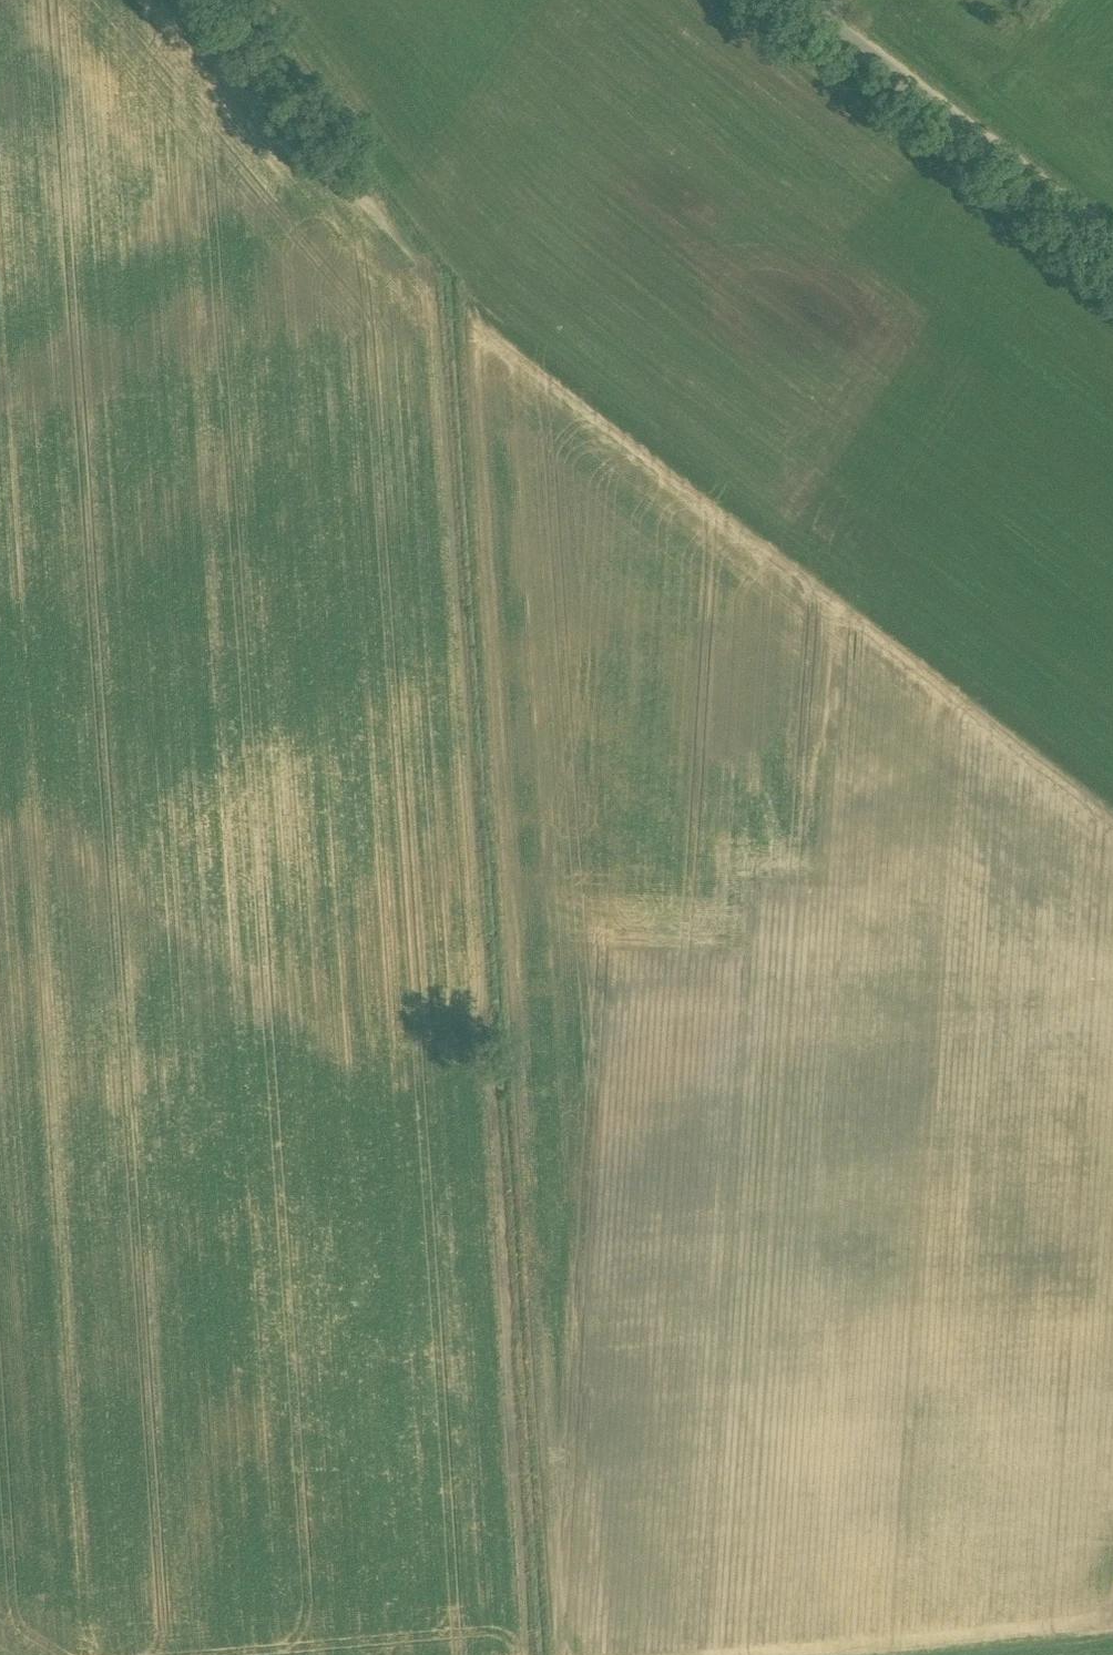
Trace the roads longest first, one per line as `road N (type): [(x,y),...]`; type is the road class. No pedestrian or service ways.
road 1 (unclassified): [(1112,246),(811,0)]

